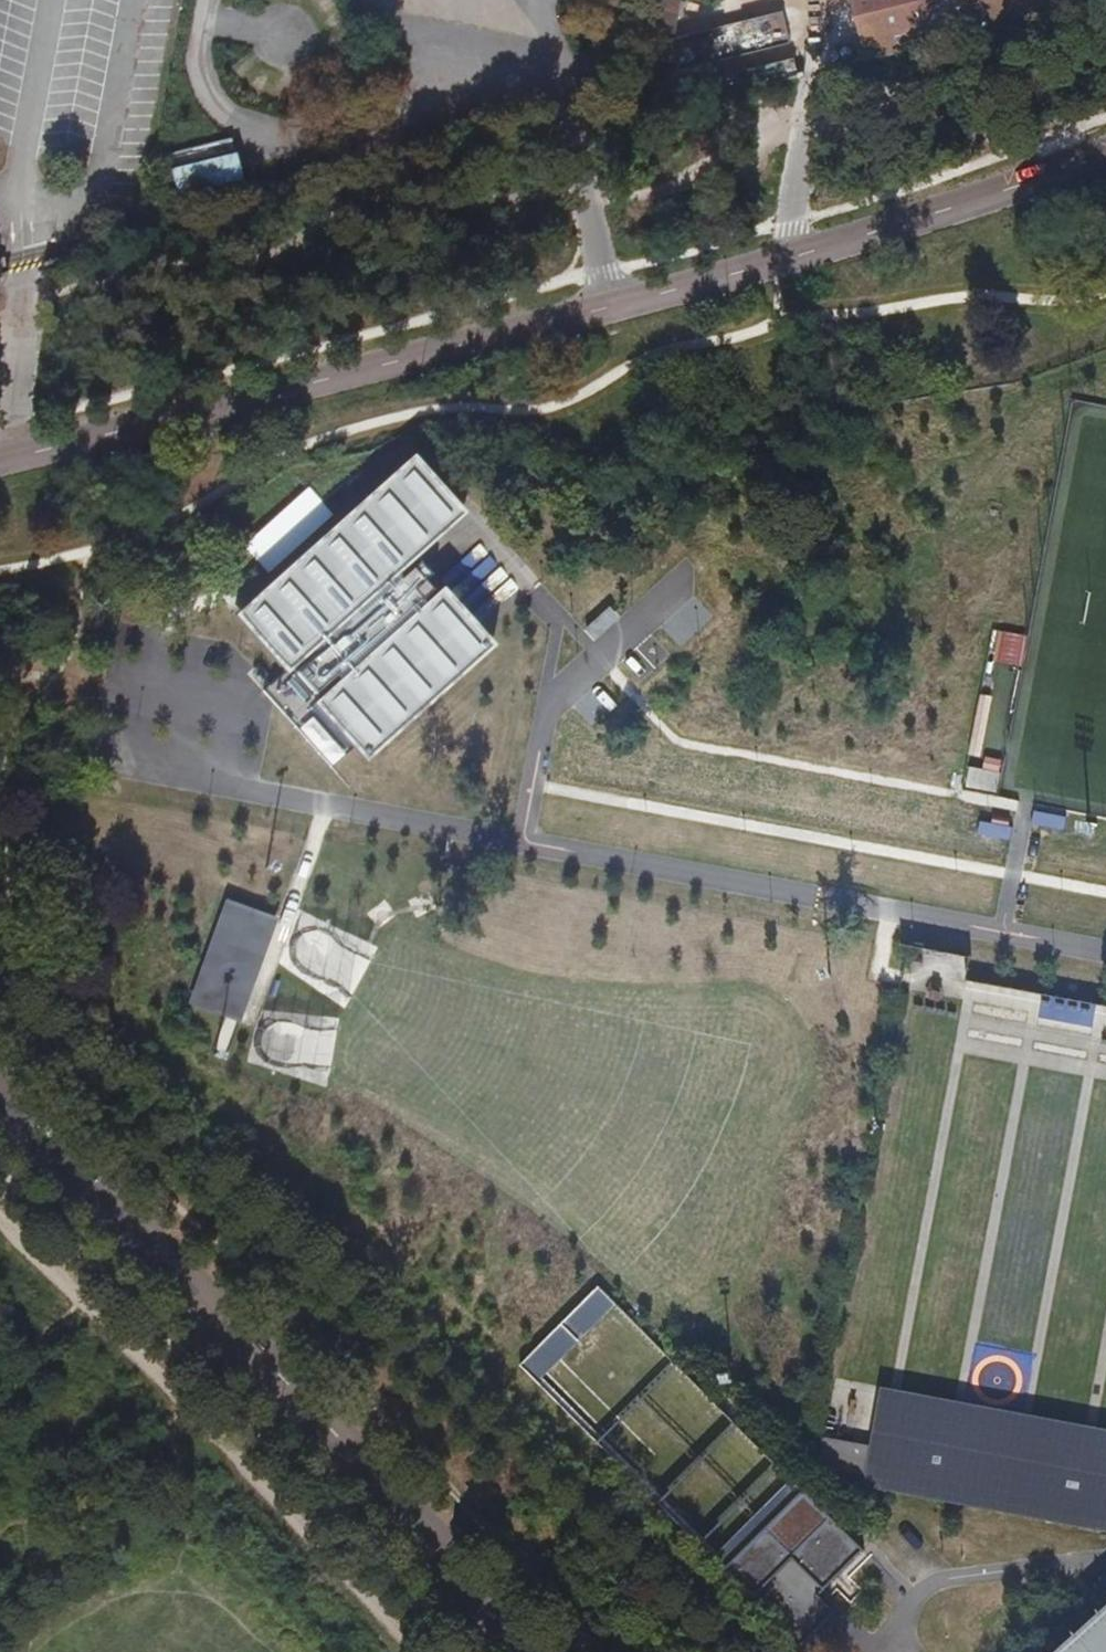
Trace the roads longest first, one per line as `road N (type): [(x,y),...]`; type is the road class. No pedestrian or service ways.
road 1 (unclassified): [(0,461),(781,260),(1105,153)]
road 2 (tertiary): [(0,1110),(405,1496),(541,1651)]

